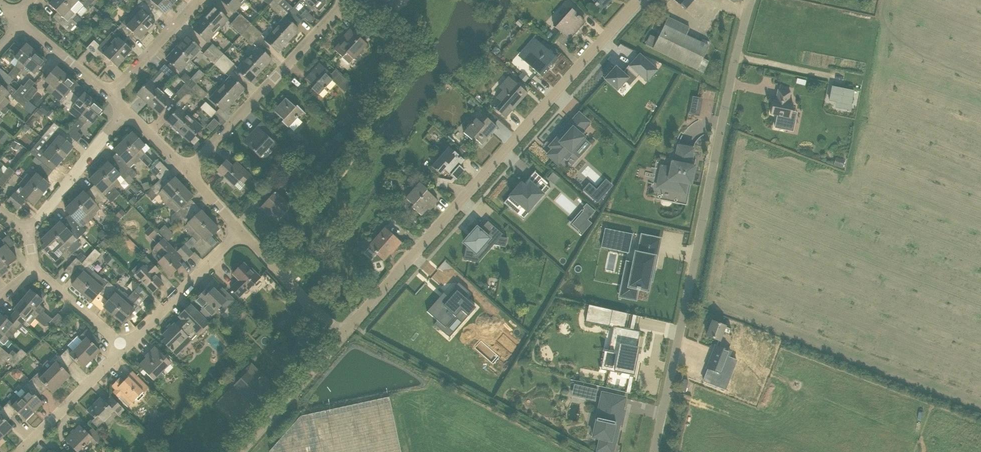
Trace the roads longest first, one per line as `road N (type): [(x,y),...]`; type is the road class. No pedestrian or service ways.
road 1 (unclassified): [(653,451),(751,0)]
road 2 (unclassified): [(342,337),(641,0)]
road 3 (residential): [(189,170),(347,0)]
road 4 (residential): [(124,348),(242,230)]
road 5 (residential): [(28,233),(124,111)]
road 6 (unclassified): [(240,451),(342,337)]
road 7 (residential): [(342,337),(242,230)]
road 8 (residential): [(22,451),(124,348)]
road 9 (residential): [(110,93),(198,0)]

